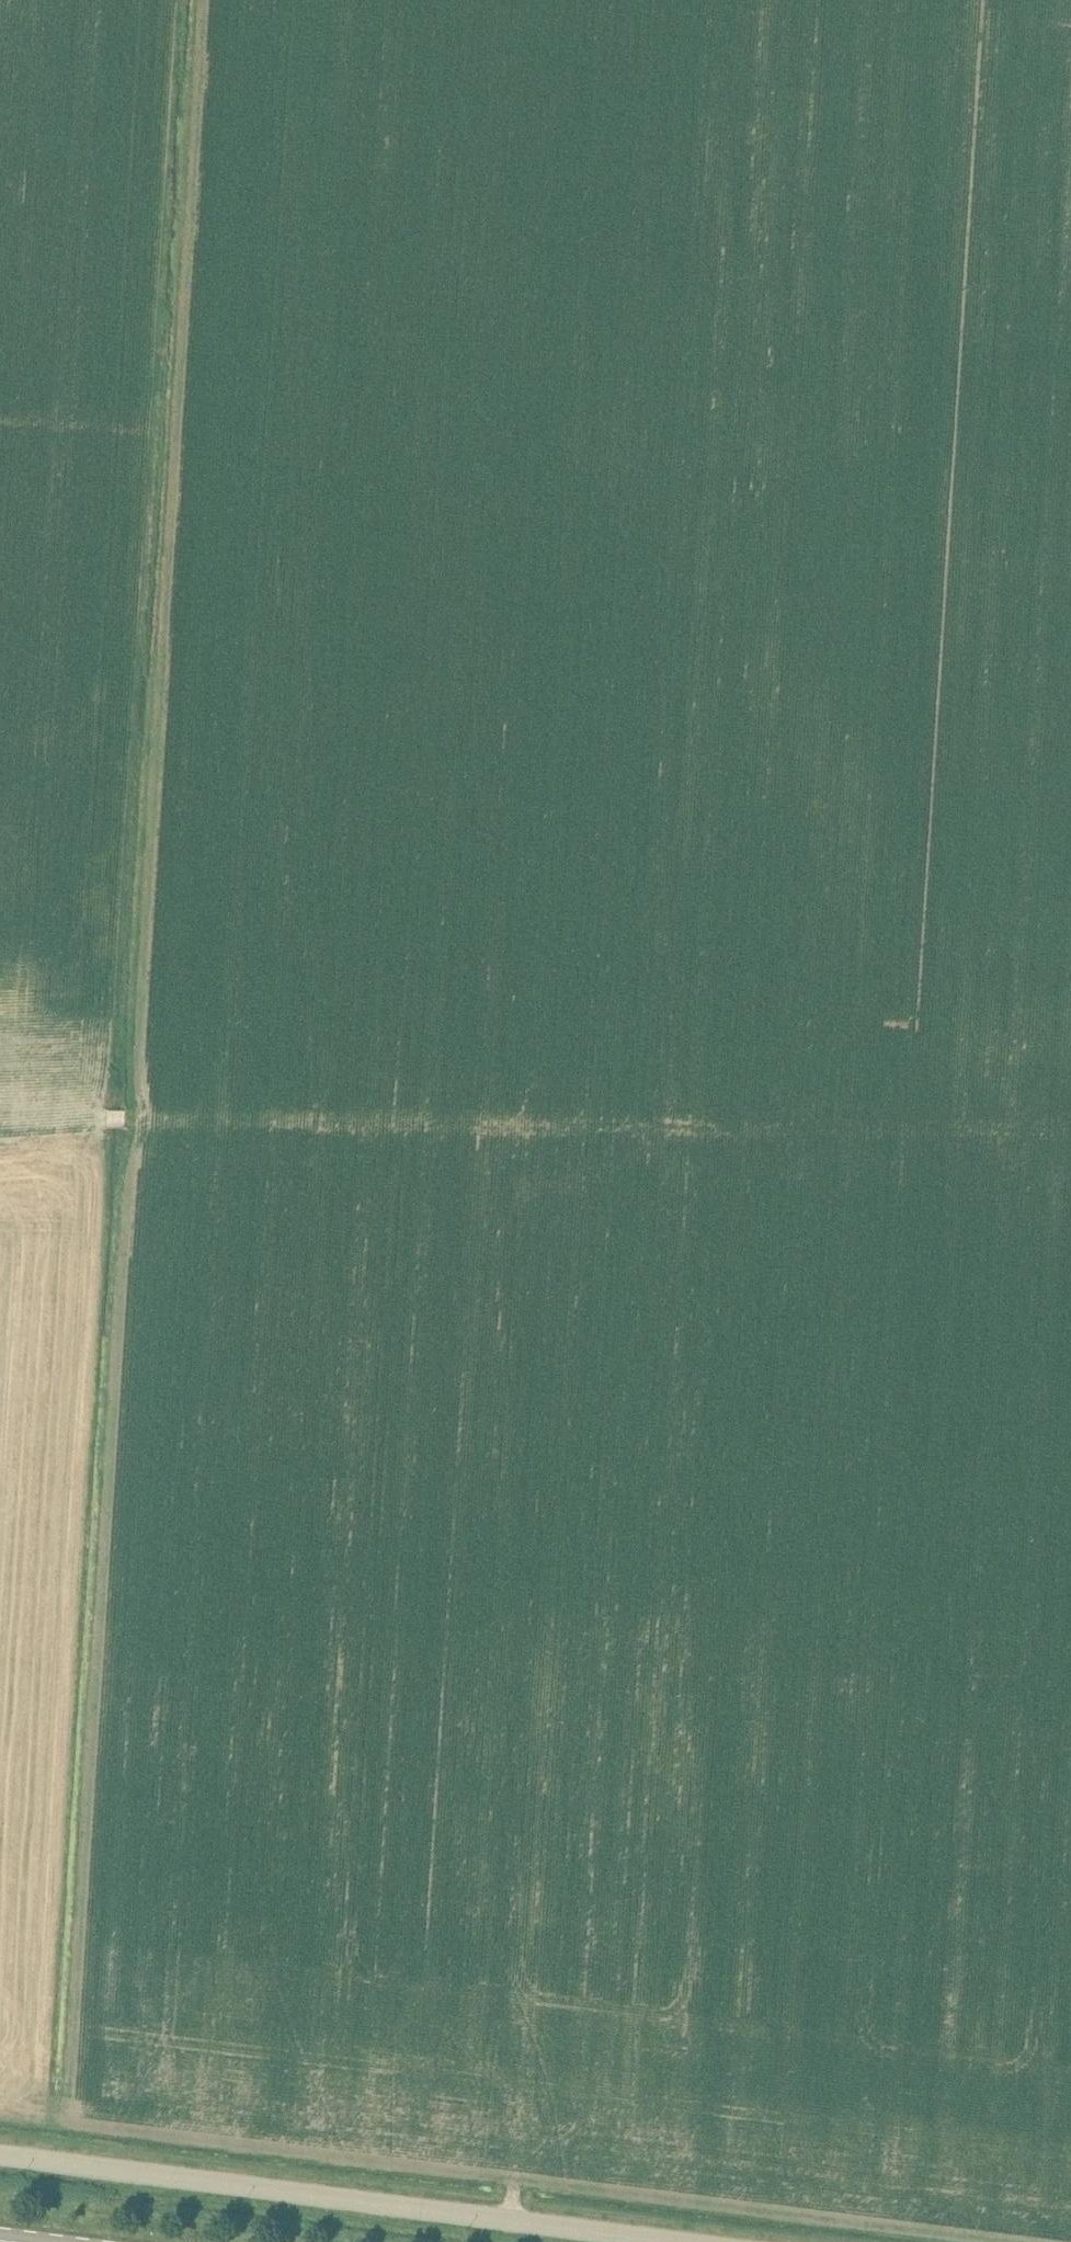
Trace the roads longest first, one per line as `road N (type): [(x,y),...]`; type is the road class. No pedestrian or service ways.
road 1 (unclassified): [(654,2241),(0,2158)]

